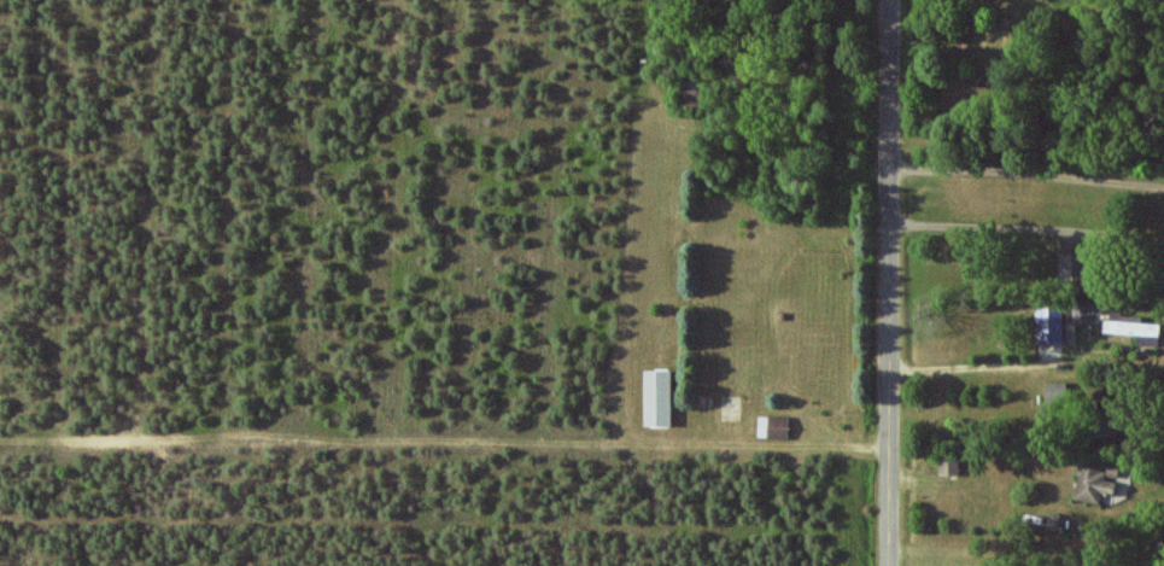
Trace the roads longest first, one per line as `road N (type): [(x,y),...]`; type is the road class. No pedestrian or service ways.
road 1 (residential): [(887,565),(889,0)]

